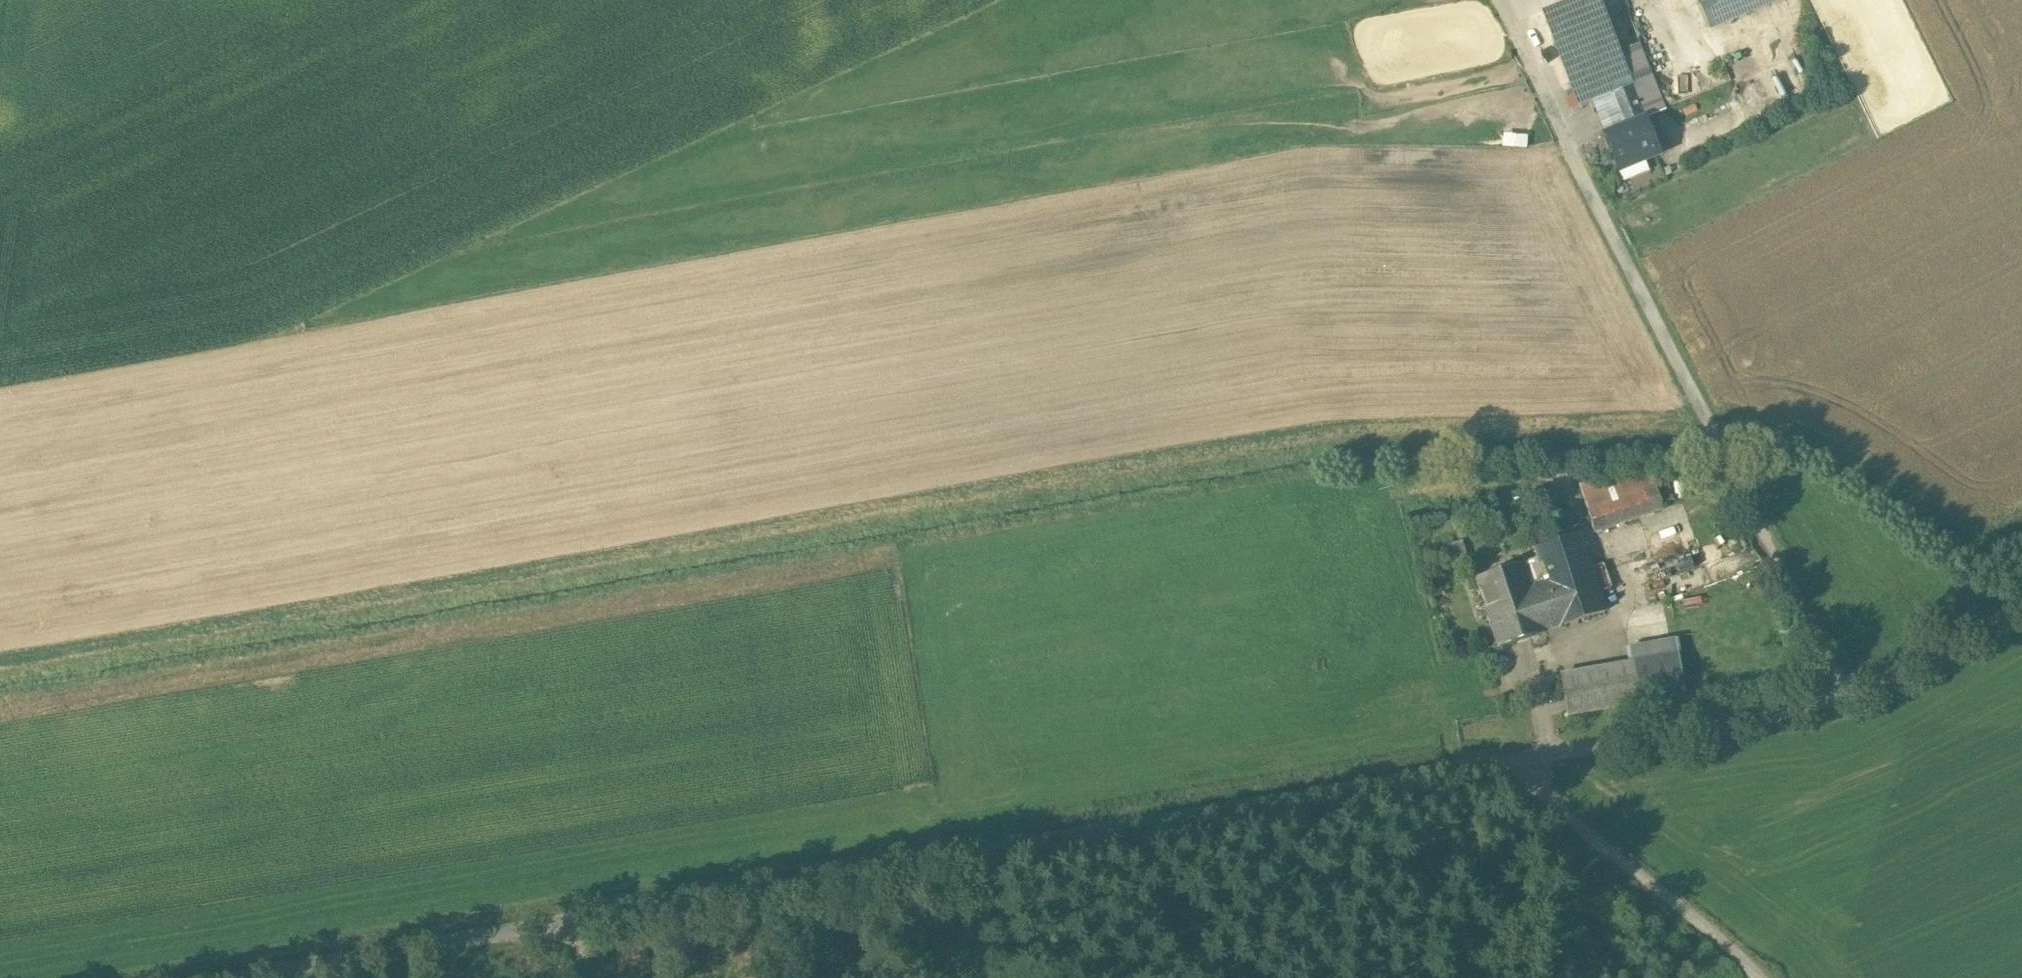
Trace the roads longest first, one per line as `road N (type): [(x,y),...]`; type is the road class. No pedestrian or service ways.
road 1 (unclassified): [(277,977),(1527,762),(1843,694)]
road 2 (unclassified): [(1498,0),(1843,694)]
road 3 (track): [(1762,977),(1541,785),(1527,762)]
road 4 (unclassified): [(1843,694),(2021,599)]

